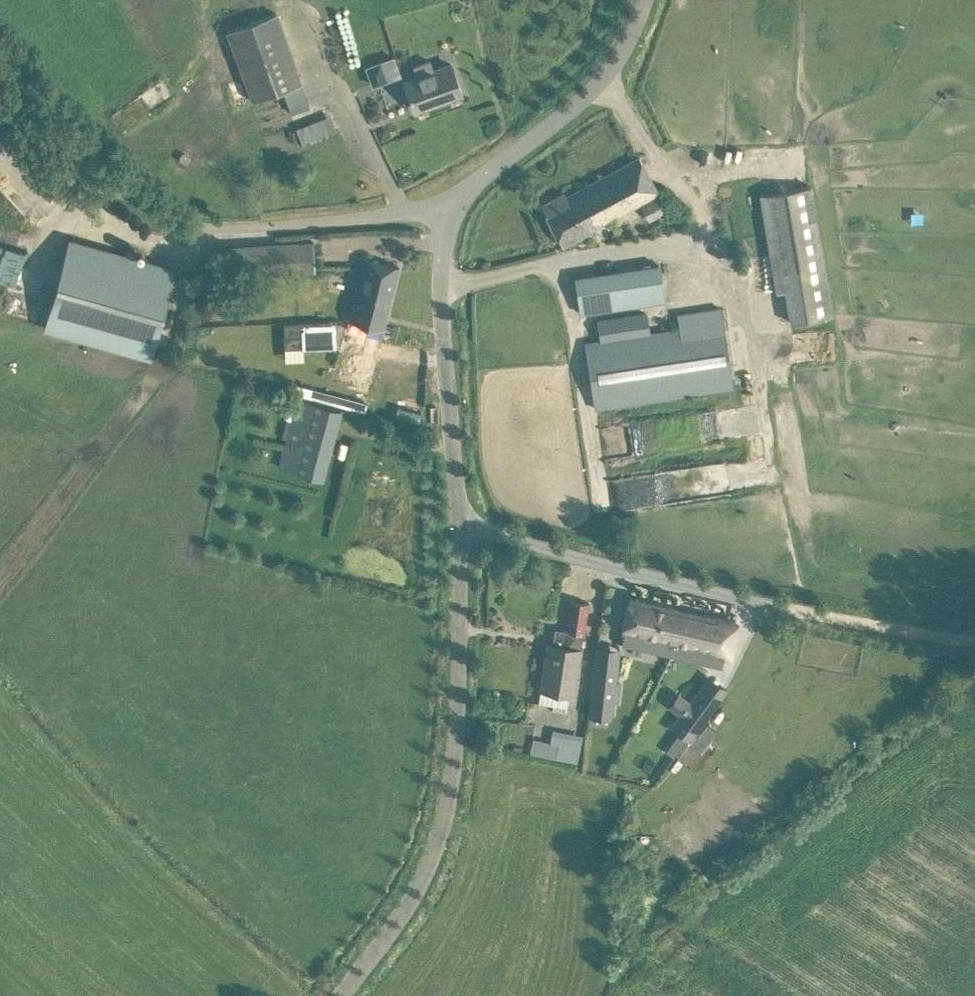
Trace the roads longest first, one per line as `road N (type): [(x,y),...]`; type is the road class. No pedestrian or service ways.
road 1 (unclassified): [(340,995),(425,871),(456,778),(462,522),(441,301),(447,208)]
road 2 (track): [(974,634),(883,622),(462,522)]
road 3 (unclassified): [(447,208),(206,229),(171,218),(134,197),(0,53)]
road 4 (unclassified): [(447,208),(573,108),(620,54),(643,0)]

